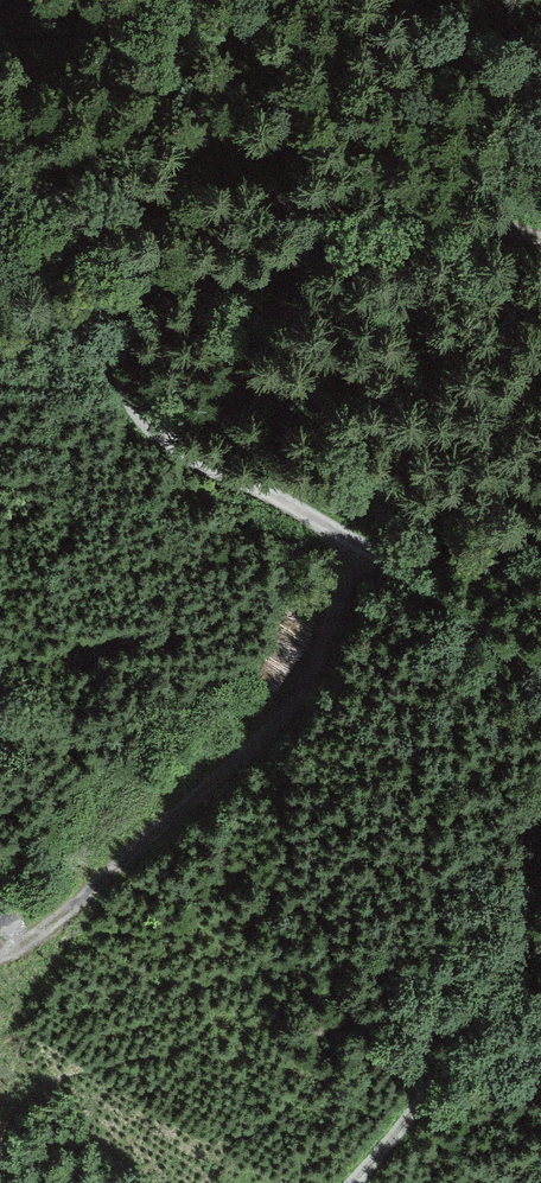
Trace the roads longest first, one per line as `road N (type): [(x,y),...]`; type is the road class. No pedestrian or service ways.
road 1 (track): [(0,177),(87,230),(116,265),(119,351),(133,407),(177,453),(441,585),(540,665)]
road 2 (track): [(0,951),(161,835),(270,740),(304,695),(327,644),(355,544)]
road 3 (track): [(116,265),(250,269),(404,218),(460,217),(540,236)]
road 4 (track): [(540,835),(527,905),(485,1017),(352,1182)]

